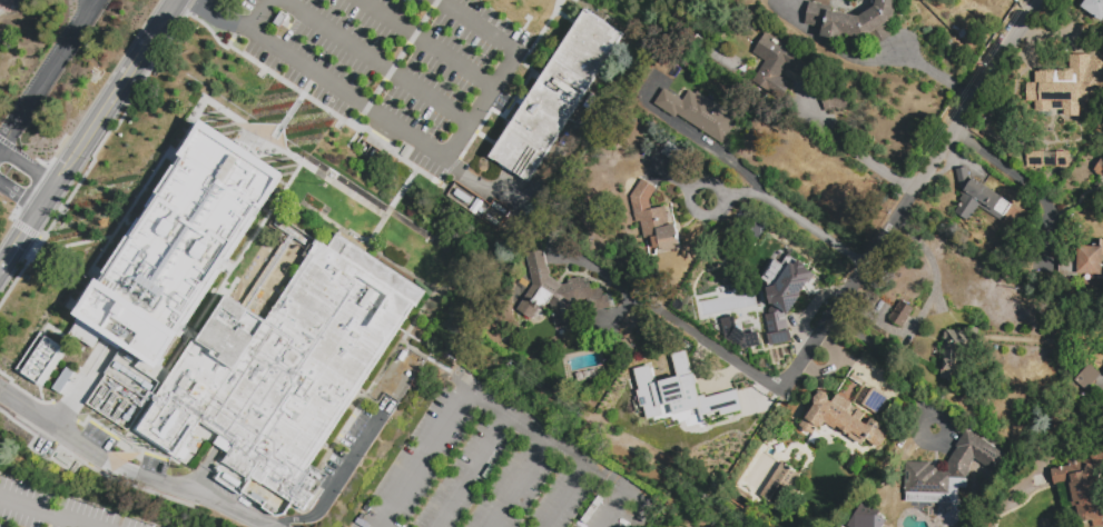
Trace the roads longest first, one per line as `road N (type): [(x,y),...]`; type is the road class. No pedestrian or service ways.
road 1 (residential): [(1041,0),(755,432)]
road 2 (residential): [(785,391),(554,246)]
road 3 (tertiary): [(52,185),(63,181),(152,47),(150,37)]
road 4 (tertiary): [(150,37),(141,39),(52,185)]
road 5 (residential): [(869,267),(747,192),(722,195)]

